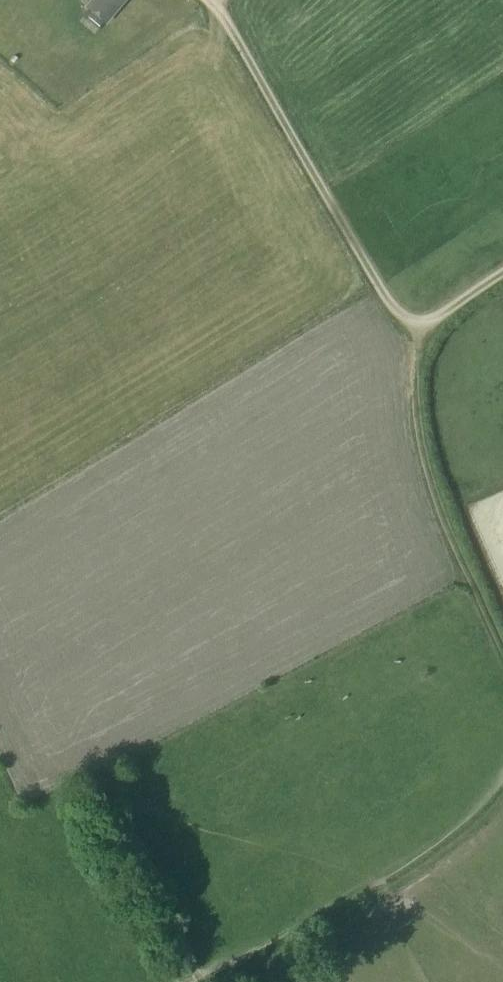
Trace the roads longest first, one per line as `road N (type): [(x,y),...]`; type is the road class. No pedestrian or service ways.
road 1 (track): [(420,326),(383,286),(215,0)]
road 2 (track): [(420,326),(414,377),(431,486),(502,654)]
road 3 (track): [(502,814),(489,832),(221,981)]

